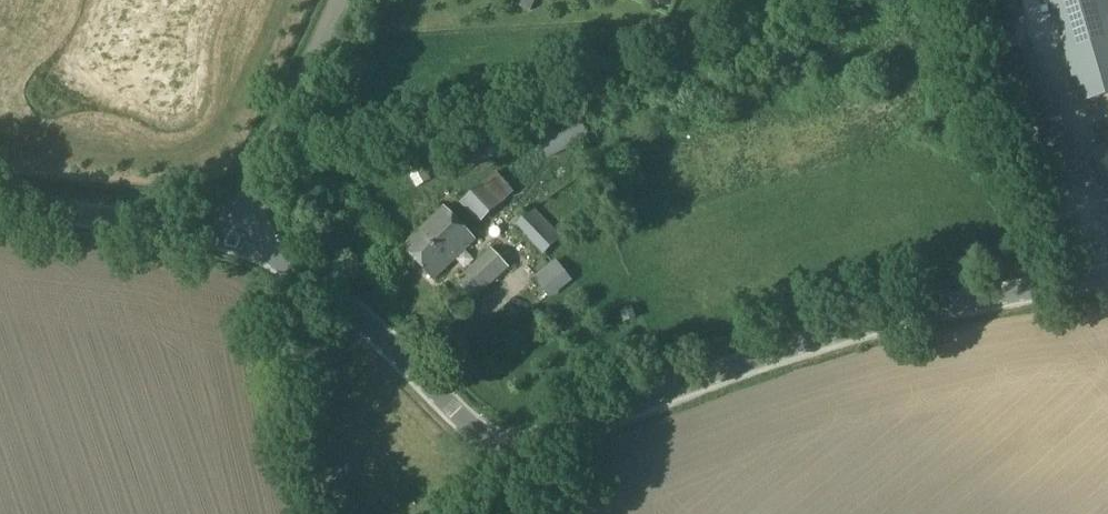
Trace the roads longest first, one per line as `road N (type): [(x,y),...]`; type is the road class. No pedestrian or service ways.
road 1 (unclassified): [(509,465),(554,437),(762,357),(912,313),(1107,274)]
road 2 (tertiary): [(509,465),(308,275),(240,231)]
road 3 (unclassified): [(240,231),(339,0)]
road 4 (tertiary): [(240,231),(0,204)]

